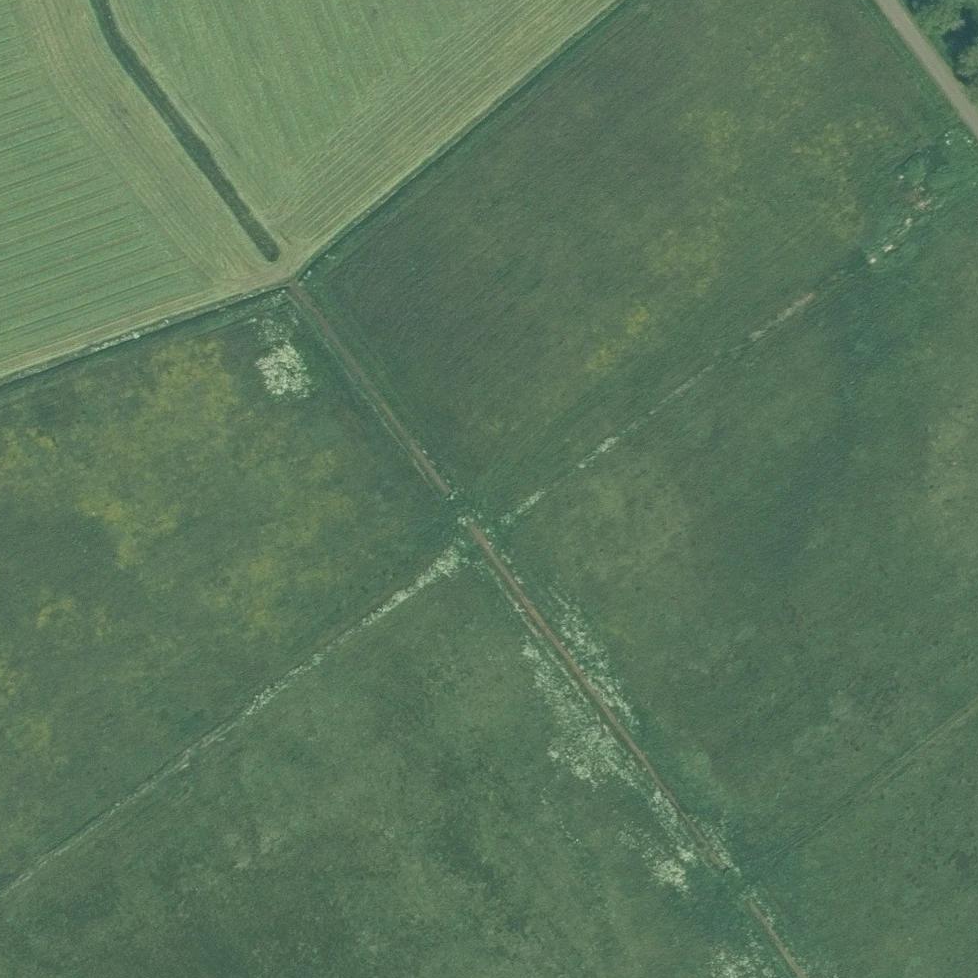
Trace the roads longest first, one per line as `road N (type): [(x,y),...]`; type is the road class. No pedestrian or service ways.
road 1 (unclassified): [(977,122),(887,0)]

